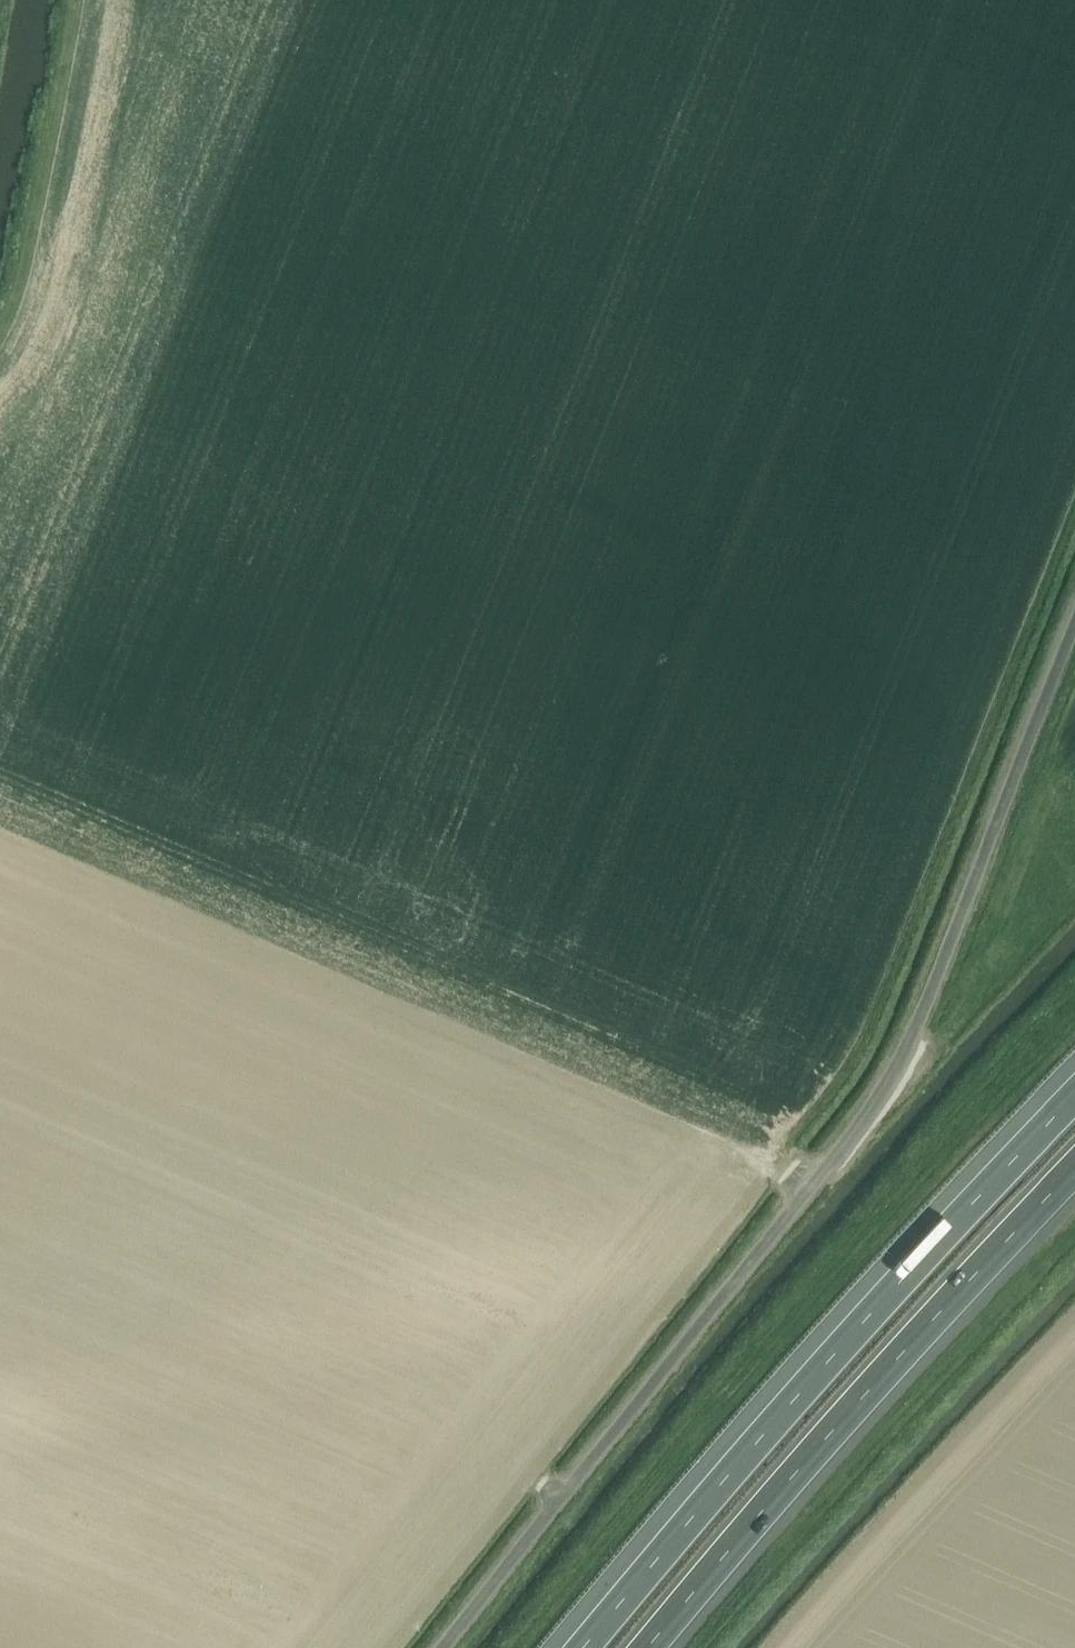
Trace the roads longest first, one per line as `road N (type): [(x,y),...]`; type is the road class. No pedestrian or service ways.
road 1 (unclassified): [(442,1647),(878,1098),(918,1023),(1074,627)]
road 2 (motorway): [(1074,1097),(903,1279),(584,1647)]
road 3 (motorway): [(649,1647),(867,1393),(1074,1170)]
road 4 (track): [(73,0),(22,266),(0,336)]

